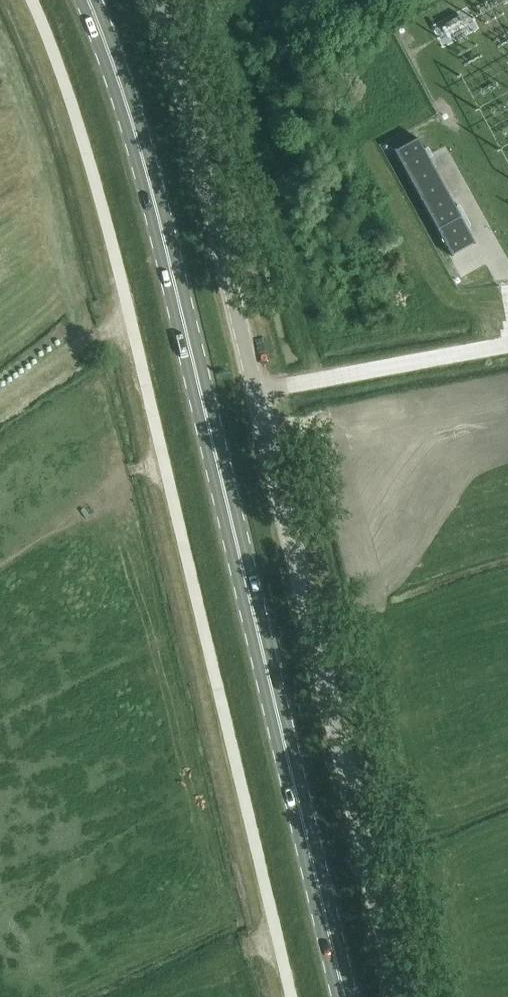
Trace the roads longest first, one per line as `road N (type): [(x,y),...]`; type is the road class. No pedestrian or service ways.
road 1 (primary): [(344,996),(153,195),(89,0)]
road 2 (unclassified): [(399,996),(209,196),(155,0)]

